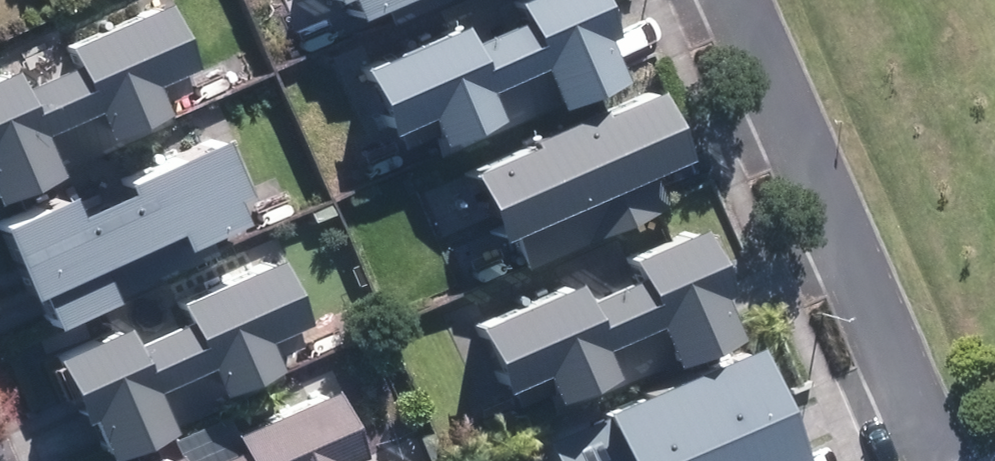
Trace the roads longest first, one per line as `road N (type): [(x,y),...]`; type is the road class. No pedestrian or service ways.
road 1 (residential): [(731,0),(935,460)]

